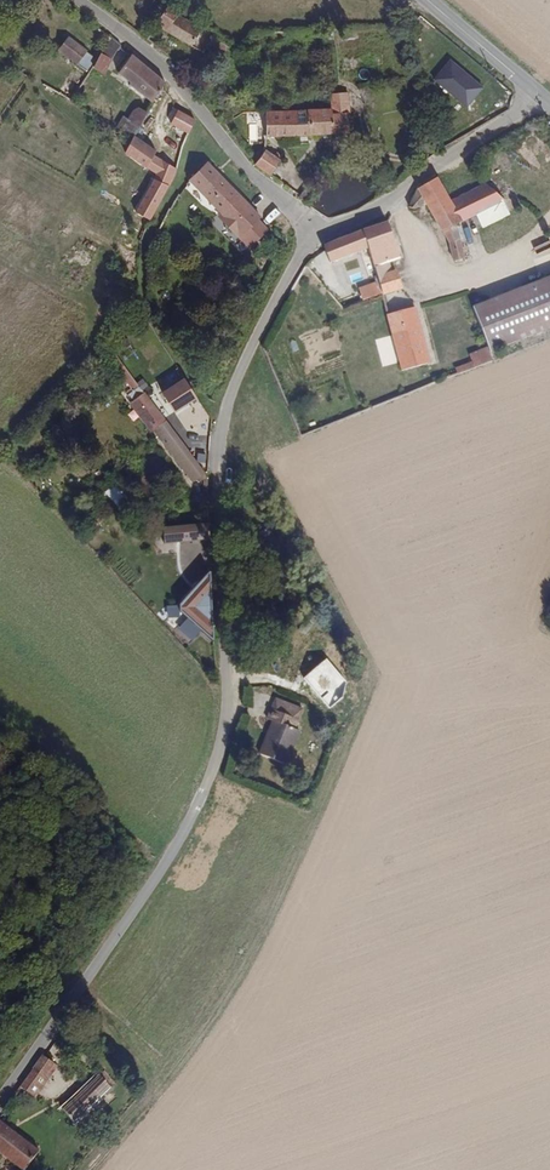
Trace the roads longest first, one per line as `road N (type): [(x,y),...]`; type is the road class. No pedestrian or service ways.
road 1 (unclassified): [(315,238),(256,334),(223,410),(215,471),(224,694),(200,798),(0,1105)]
road 2 (unclassified): [(315,238),(156,64),(74,0)]
road 3 (unclassified): [(534,94),(381,210),(315,238)]
road 4 (tertiary): [(534,94),(425,0)]

